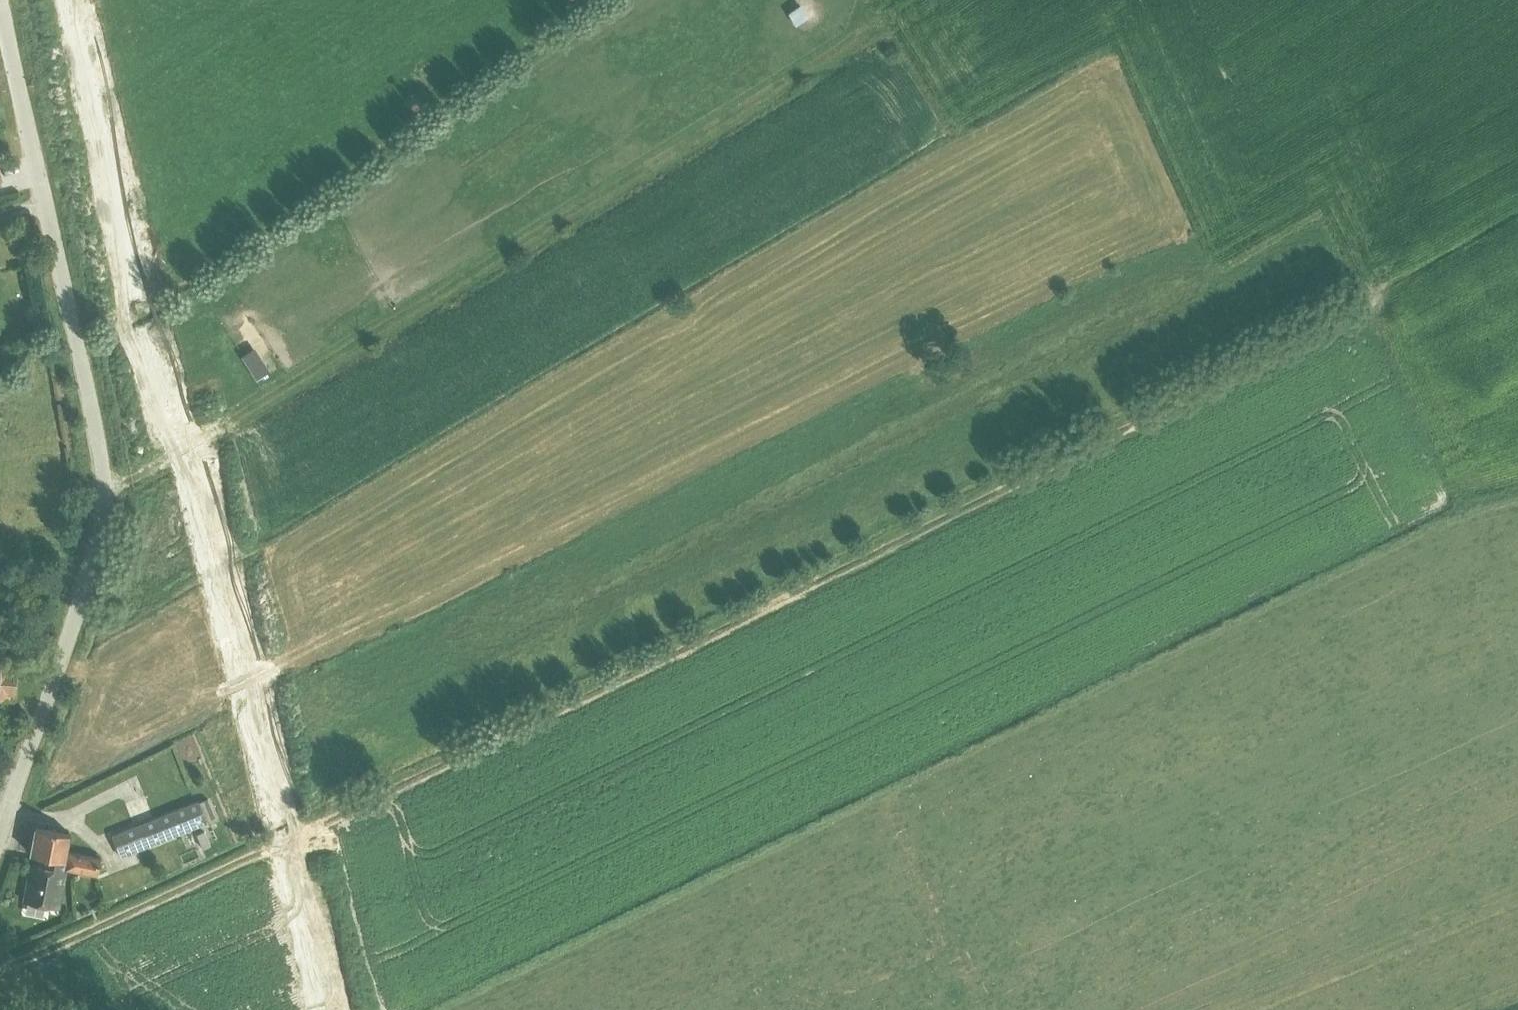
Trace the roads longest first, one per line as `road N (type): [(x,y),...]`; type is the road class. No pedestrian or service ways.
road 1 (residential): [(3,0),(103,484),(86,583),(0,831)]

